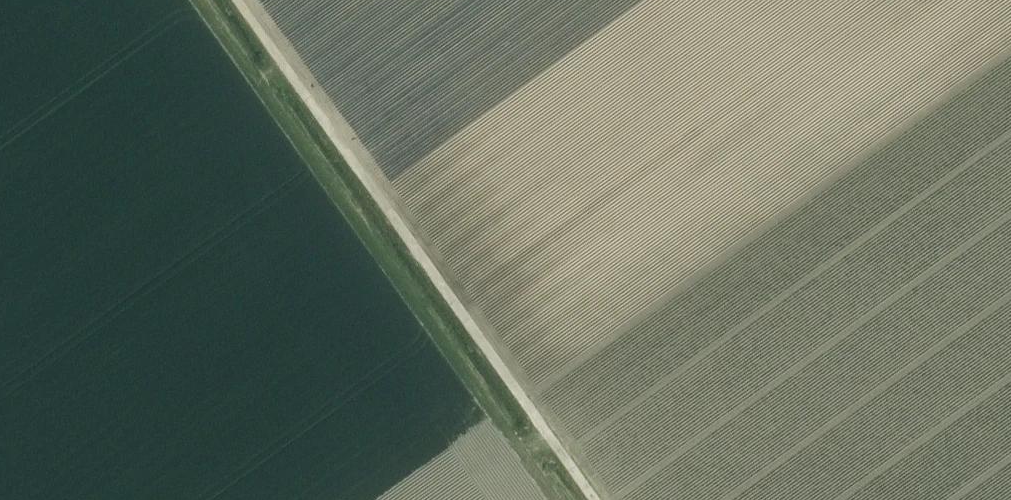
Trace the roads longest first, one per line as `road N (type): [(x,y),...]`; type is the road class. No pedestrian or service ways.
road 1 (track): [(239,0),(595,499)]

